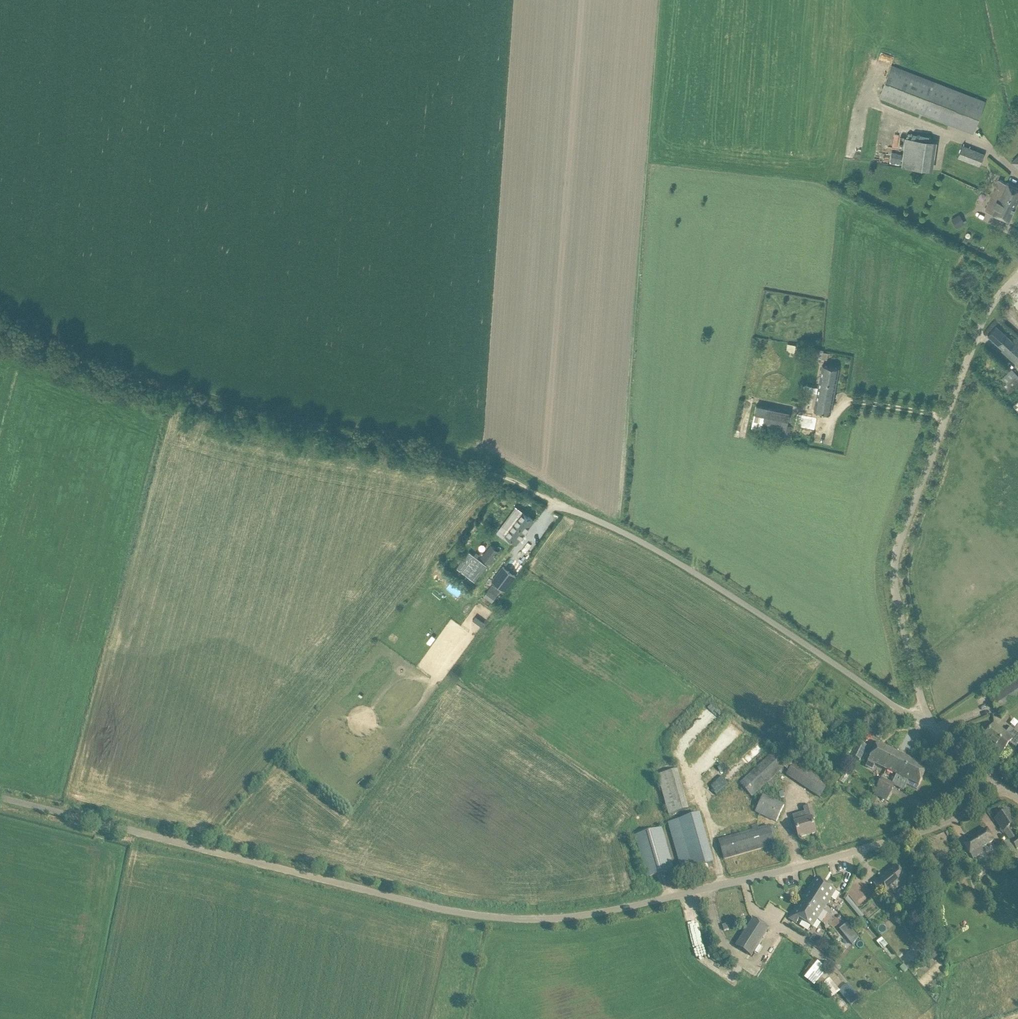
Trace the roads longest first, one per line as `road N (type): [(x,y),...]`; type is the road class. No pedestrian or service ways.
road 1 (unclassified): [(998,782),(930,828),(634,905),(526,919),(435,908),(0,798)]
road 2 (unclassified): [(923,721),(894,602),(895,546),(983,320),(1017,277)]
road 3 (unclassified): [(923,721),(665,556),(556,501)]

